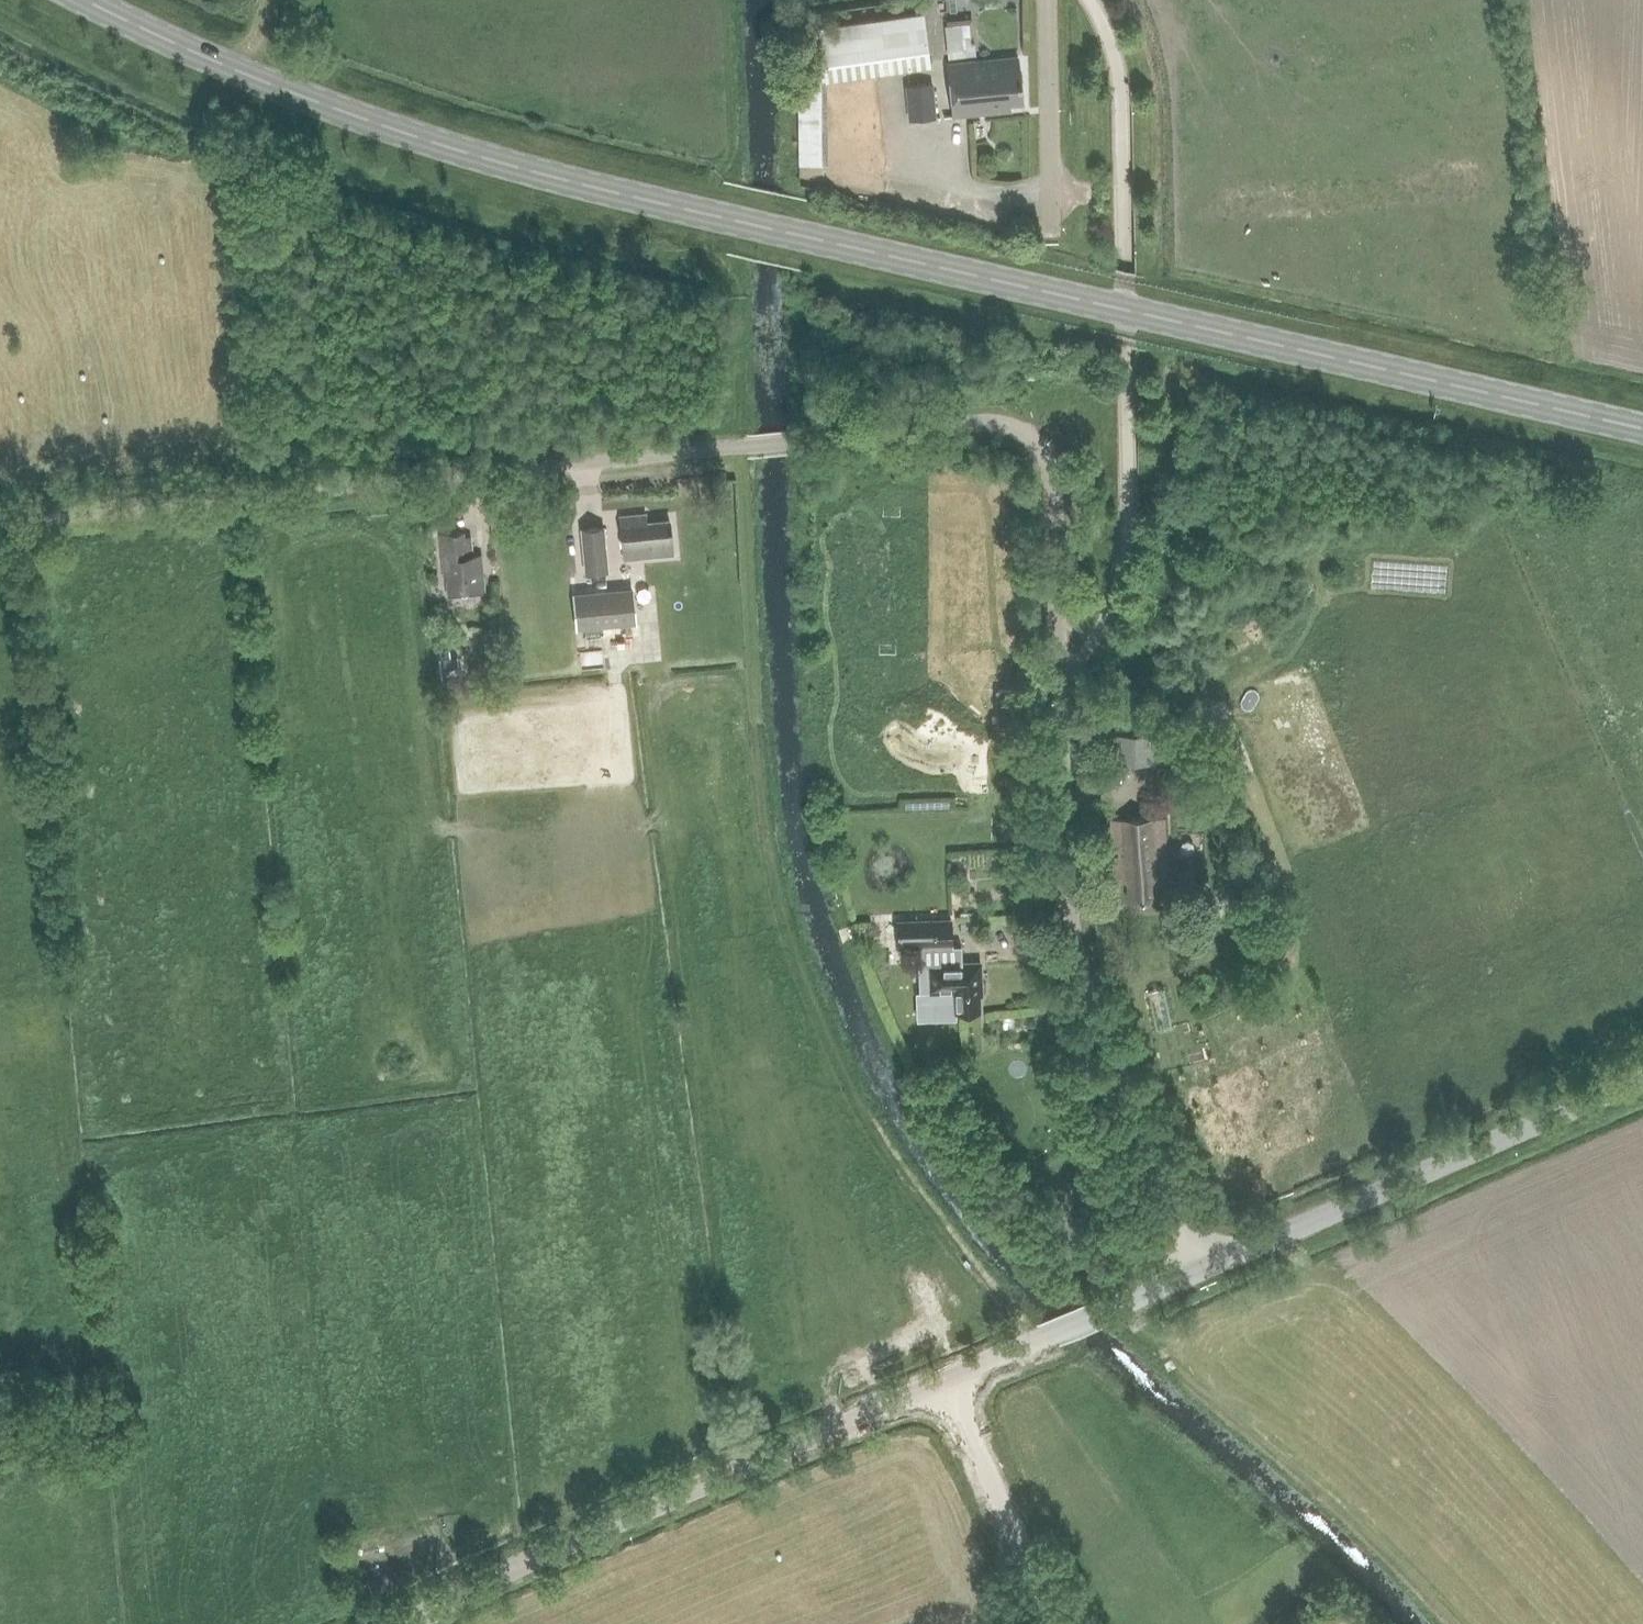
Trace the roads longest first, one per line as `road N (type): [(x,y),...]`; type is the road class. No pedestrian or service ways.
road 1 (primary): [(1642,429),(583,186),(283,88),(88,0)]
road 2 (unclassified): [(0,522),(996,422),(1035,440),(1051,470),(1059,674)]
road 3 (unclassified): [(1202,1267),(1083,982),(1067,912),(1059,674)]
road 4 (tertiary): [(415,1623),(482,1581),(950,1381)]
road 5 (tertiary): [(1202,1267),(1642,1079)]
road 6 (tertiary): [(950,1381),(1202,1267)]
road 7 (unclassified): [(1051,1623),(950,1381)]
road 8 (residential): [(1048,216),(1046,0)]

